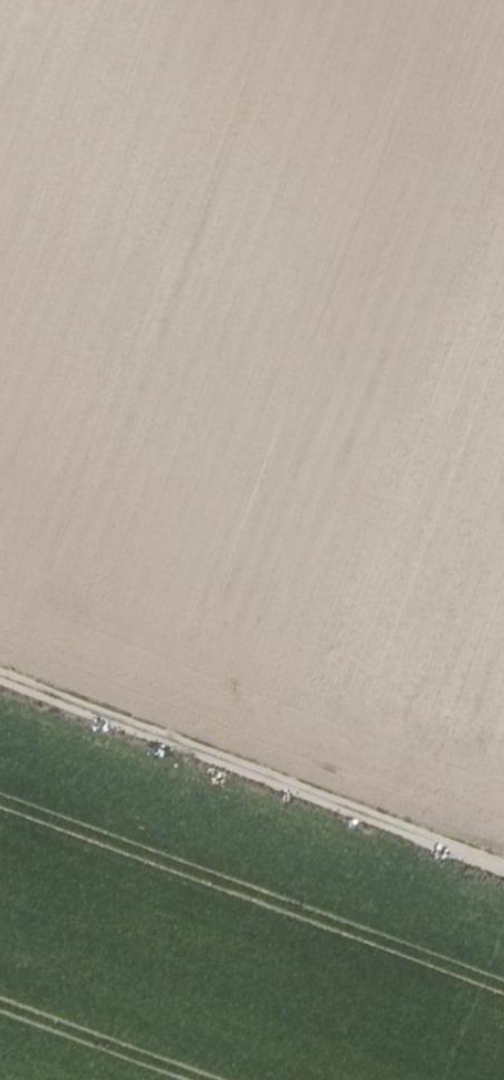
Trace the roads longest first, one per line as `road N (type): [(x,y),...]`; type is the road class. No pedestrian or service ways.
road 1 (track): [(0,676),(503,868)]

